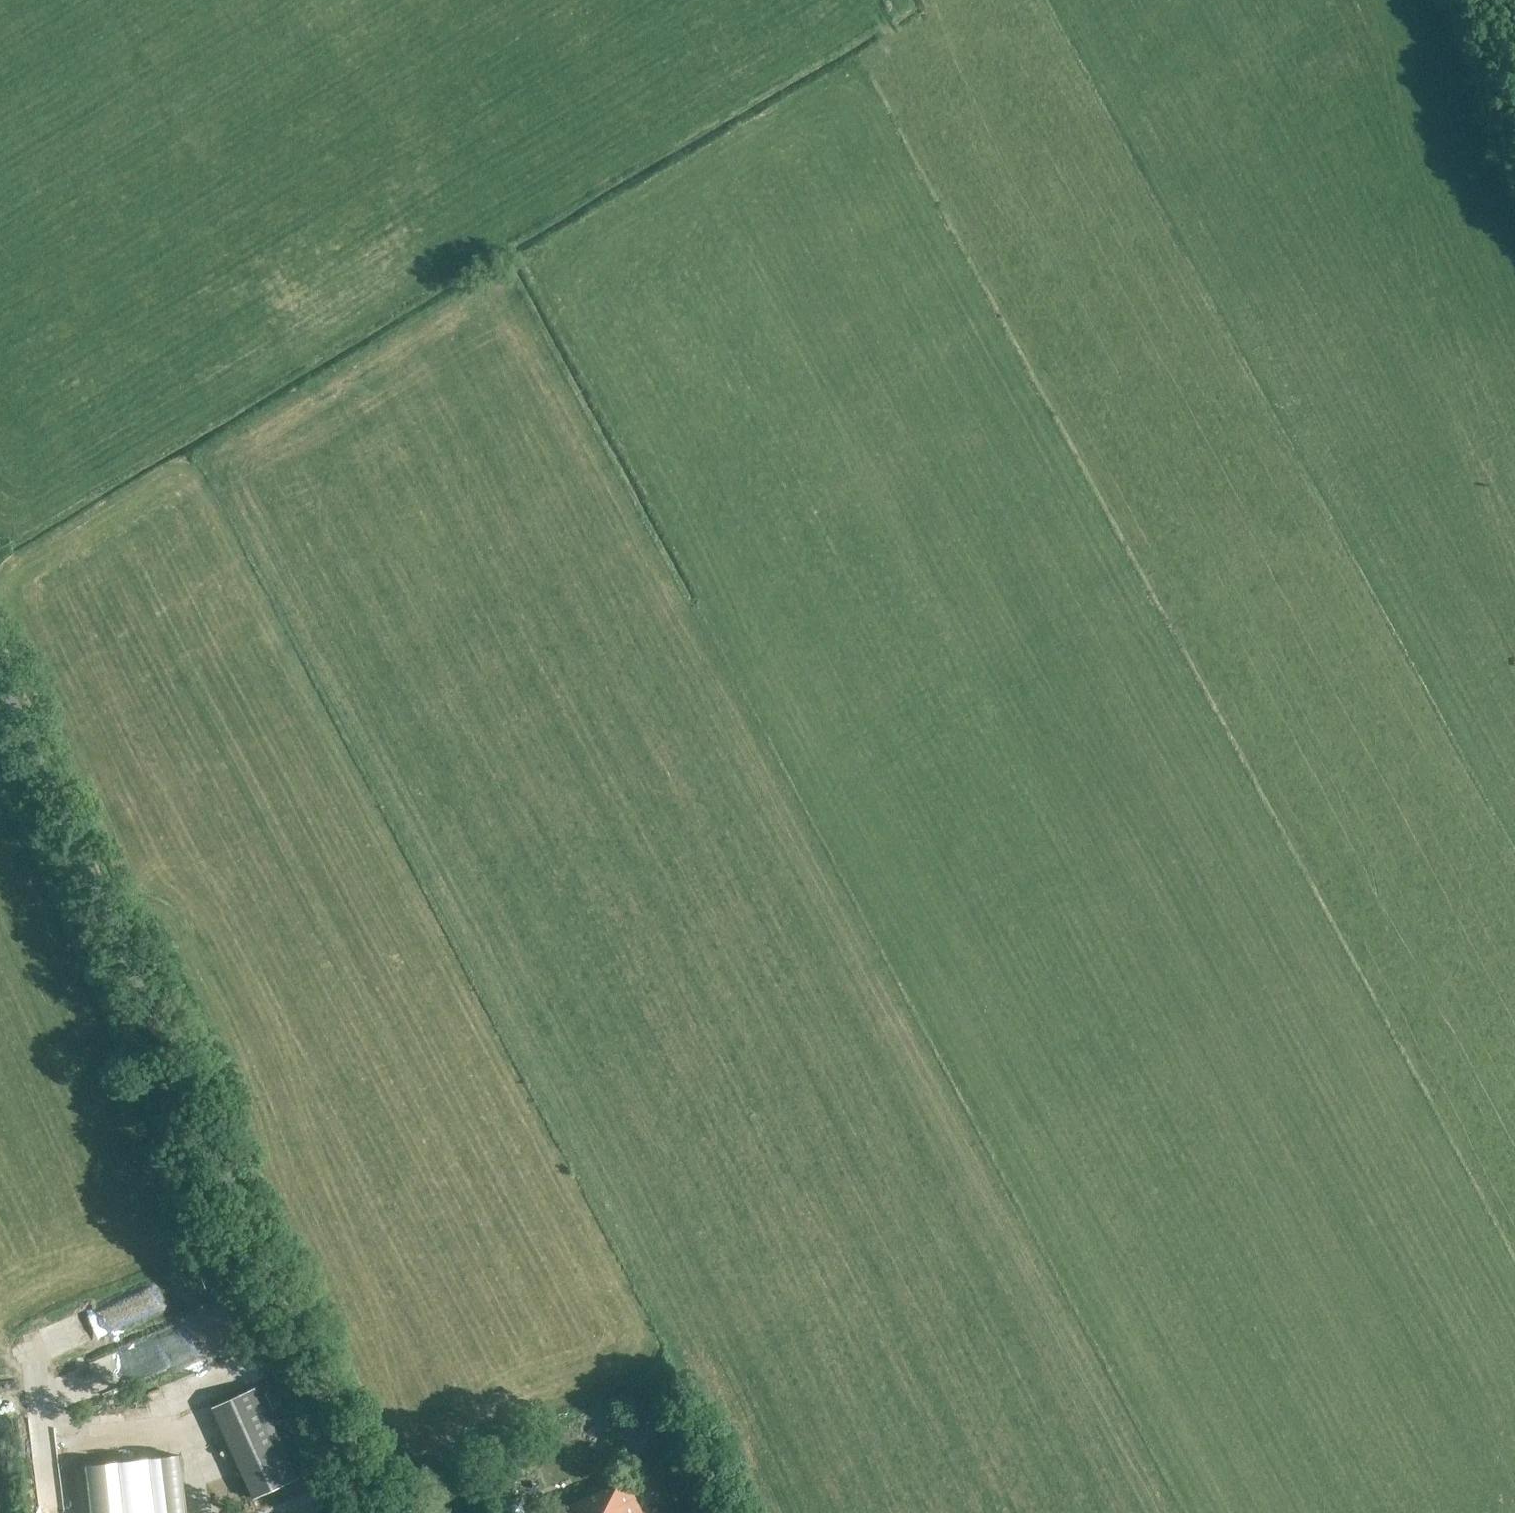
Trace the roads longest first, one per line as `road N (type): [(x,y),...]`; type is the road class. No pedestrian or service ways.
road 1 (unclassified): [(378,1512),(0,680)]

